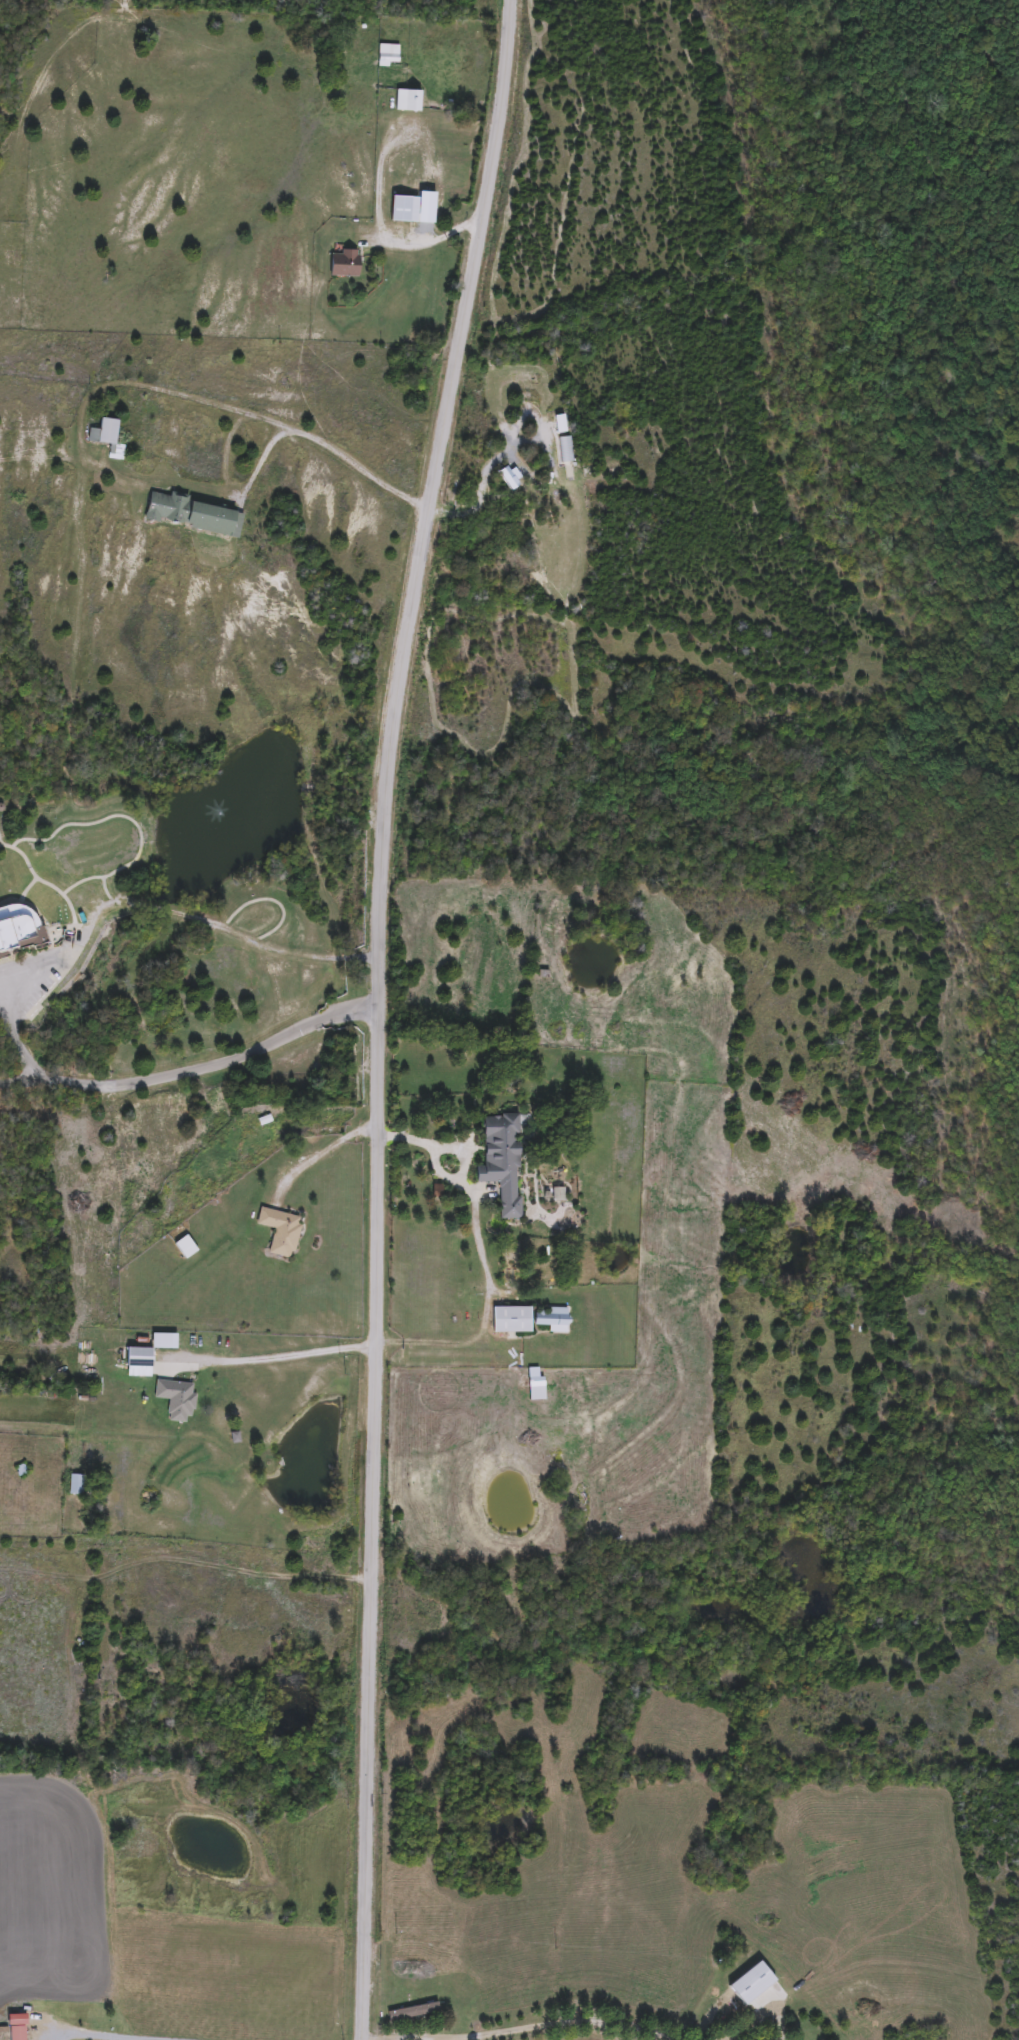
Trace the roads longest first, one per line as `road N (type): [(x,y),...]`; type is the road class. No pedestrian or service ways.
road 1 (residential): [(510,0),(504,109),(393,738),(358,2039)]
road 2 (residential): [(384,998),(174,1076),(104,1087),(0,1076)]

